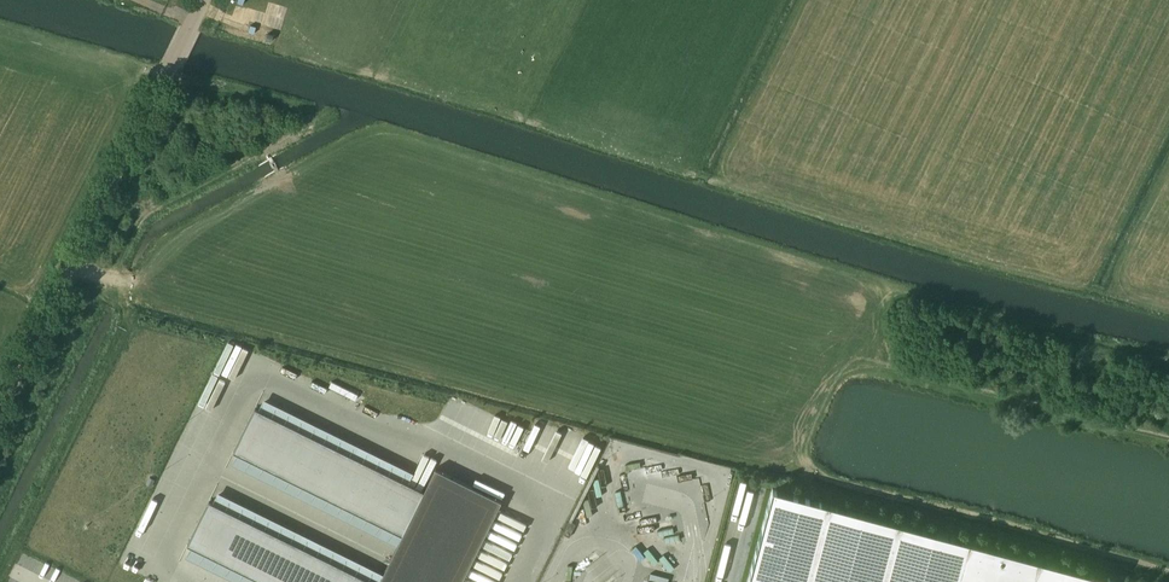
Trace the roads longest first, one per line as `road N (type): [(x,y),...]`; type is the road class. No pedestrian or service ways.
road 1 (unclassified): [(0,409),(202,0)]

